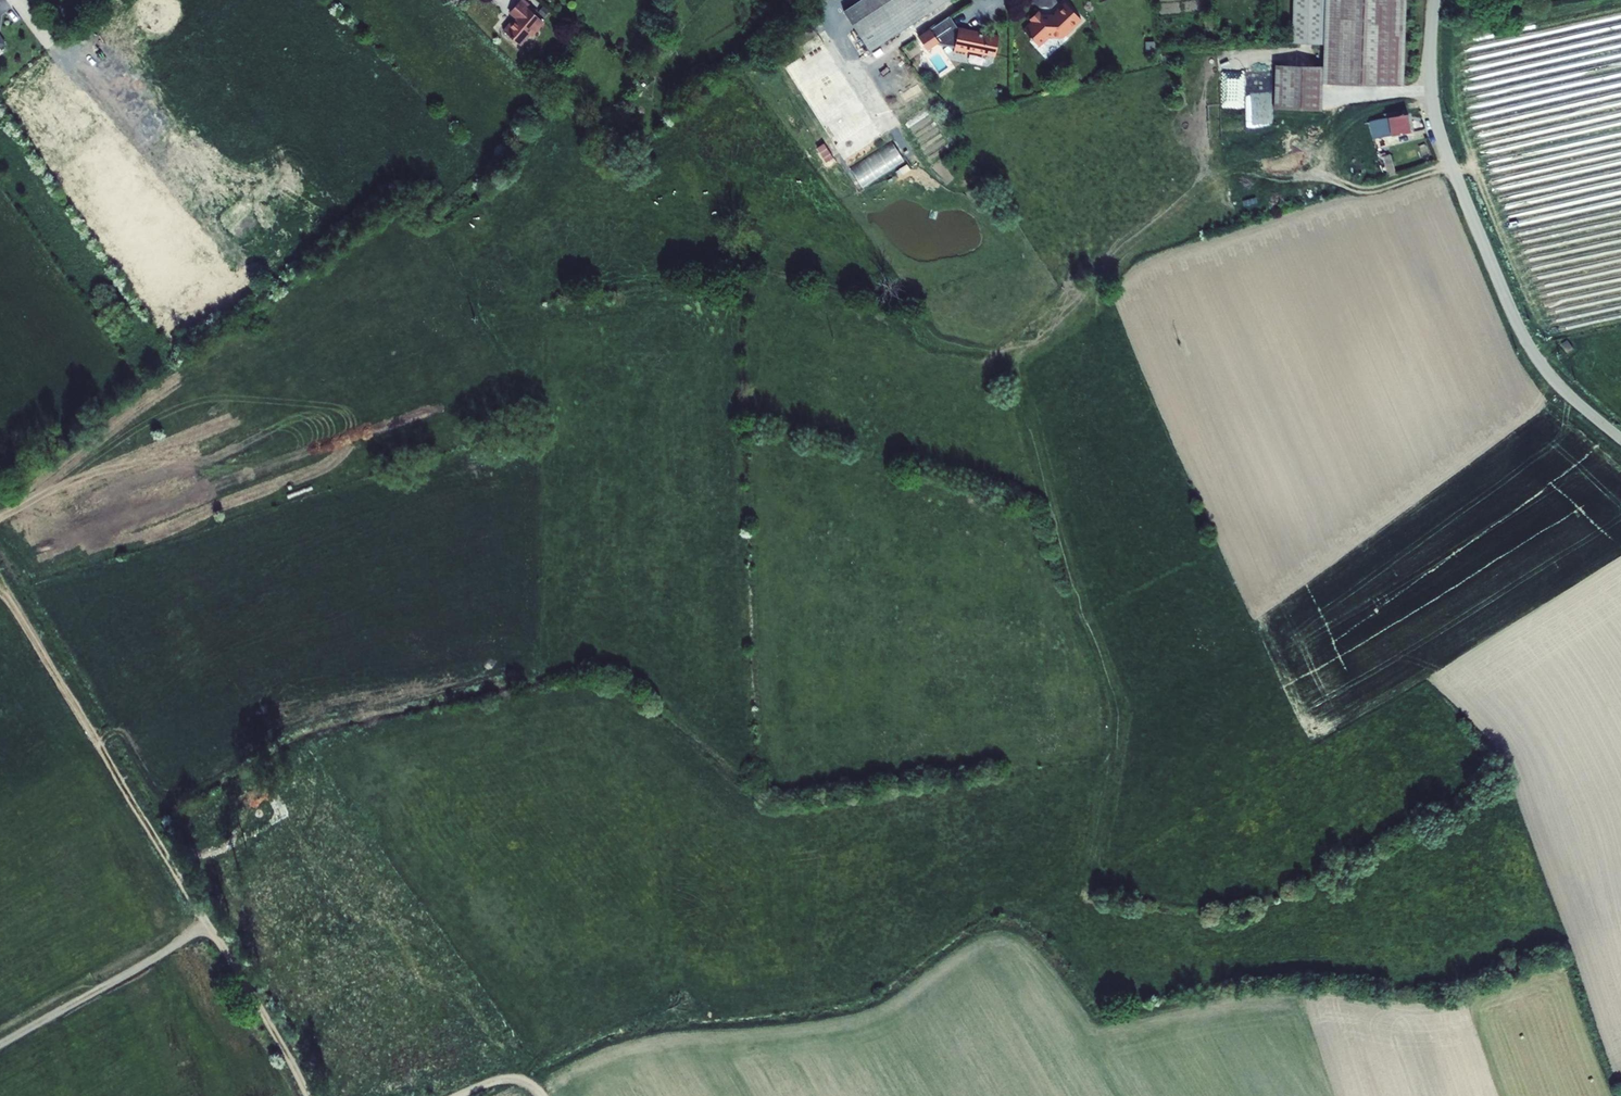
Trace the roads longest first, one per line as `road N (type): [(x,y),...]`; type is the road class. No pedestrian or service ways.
road 1 (track): [(0,574),(313,1095)]
road 2 (residential): [(1436,0),(1431,64),(1439,128),(1510,307),(1547,373),(1620,438)]
road 3 (track): [(212,928),(0,1044)]
road 4 (track): [(449,1095),(527,1065),(554,1095)]

